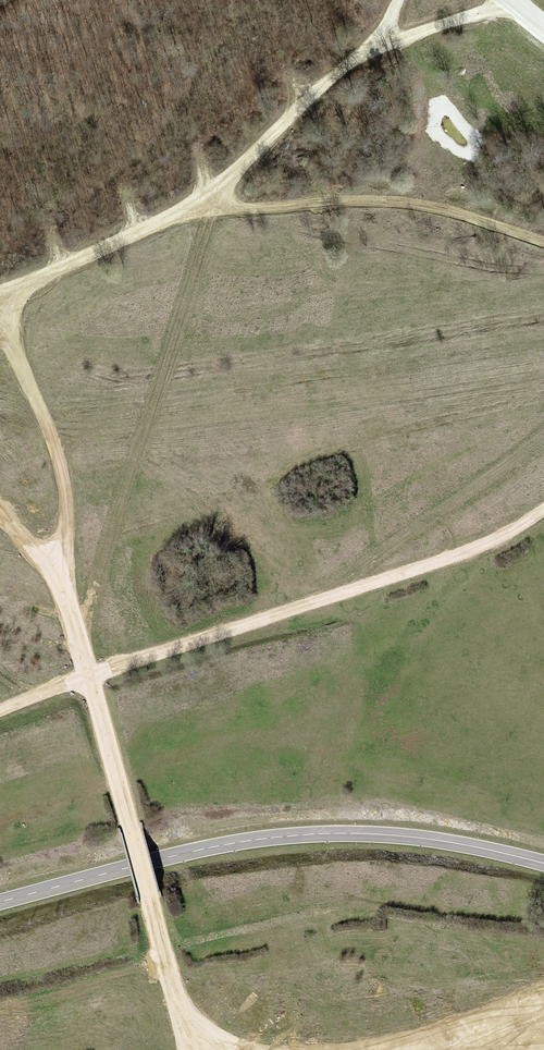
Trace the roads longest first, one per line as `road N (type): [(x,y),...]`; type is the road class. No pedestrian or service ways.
road 1 (track): [(0,712),(501,540),(543,510)]
road 2 (secondary): [(543,863),(405,836),(275,837),(0,902)]
road 3 (track): [(397,0),(377,42),(201,198),(0,292)]
road 4 (track): [(192,1049),(56,566)]
road 5 (track): [(201,198),(229,207),(388,202),(449,211),(543,242)]
road 6 (track): [(56,566),(67,498),(55,446),(0,310)]
road 7 (track): [(353,1049),(543,1005)]
road 8 (track): [(377,42),(515,4)]

